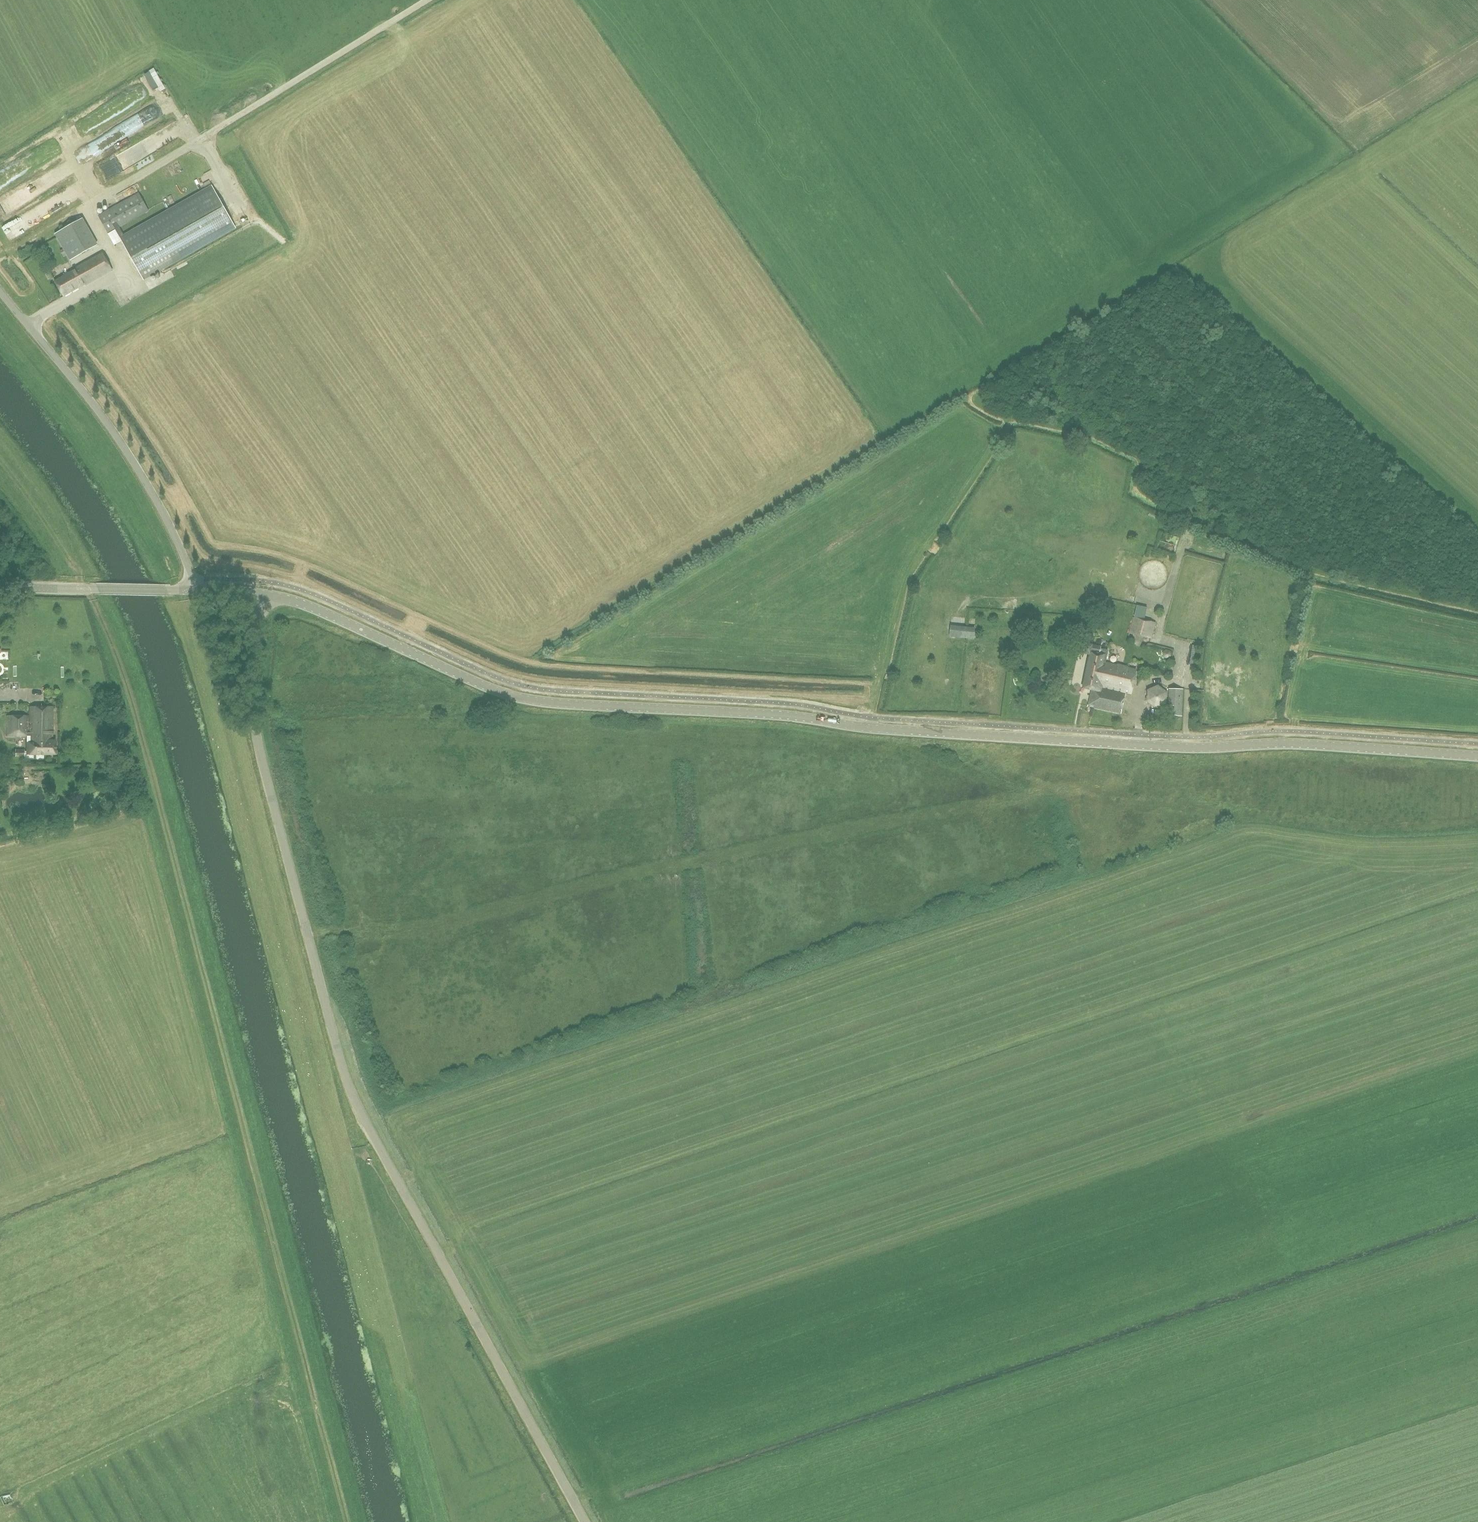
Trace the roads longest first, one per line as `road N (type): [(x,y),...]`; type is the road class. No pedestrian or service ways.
road 1 (tertiary): [(1477,757),(1296,746),(1188,750),(556,706),(514,698),(314,609),(262,596)]
road 2 (unclassified): [(586,1521),(344,1069),(261,757),(255,693),(262,596)]
road 3 (unclassified): [(194,592),(153,493),(0,293)]

